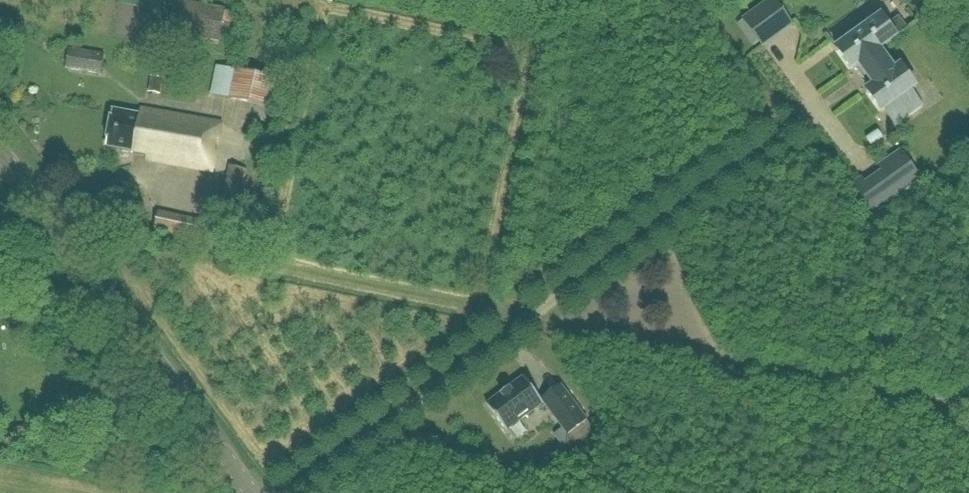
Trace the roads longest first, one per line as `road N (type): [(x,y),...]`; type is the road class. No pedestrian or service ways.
road 1 (track): [(524,321),(968,407)]
road 2 (tertiary): [(251,492),(0,152)]
road 3 (track): [(524,321),(228,261)]

